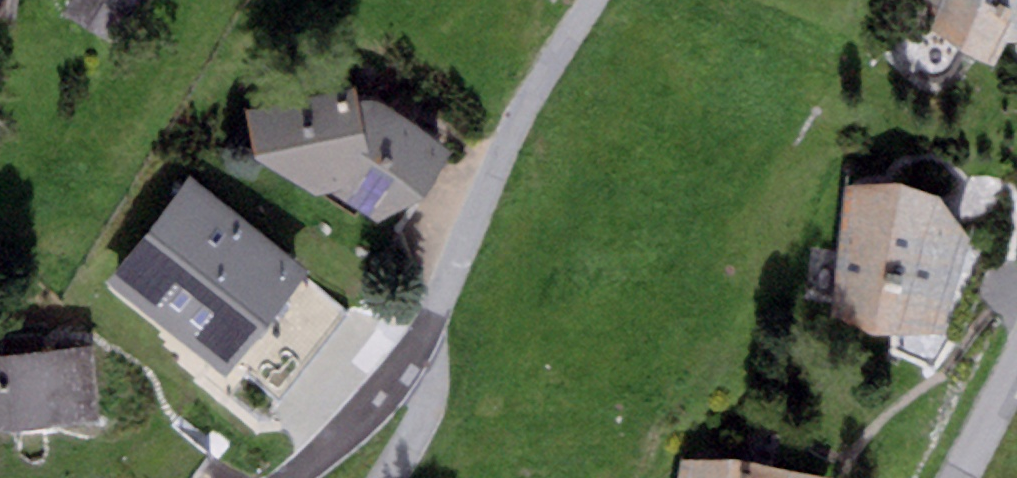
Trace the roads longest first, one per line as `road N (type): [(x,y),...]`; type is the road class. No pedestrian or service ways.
road 1 (residential): [(293,477),(350,424),(424,333),(513,130),(595,0)]
road 2 (residential): [(960,477),(1016,365)]

